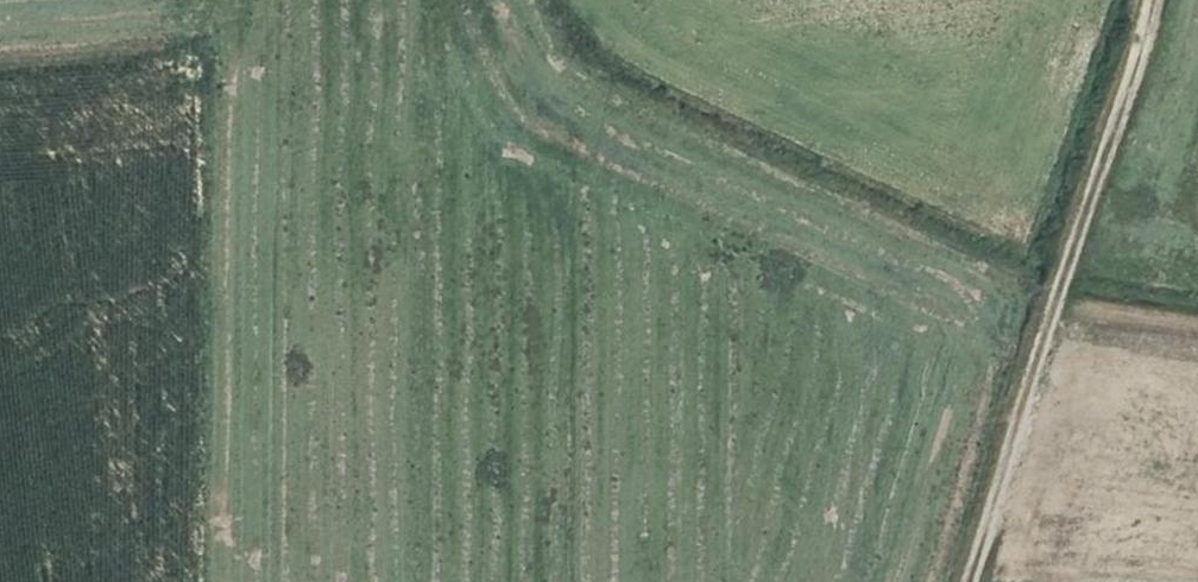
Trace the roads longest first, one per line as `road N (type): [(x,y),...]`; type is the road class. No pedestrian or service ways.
road 1 (track): [(978,581),(1104,195),(1156,0)]

